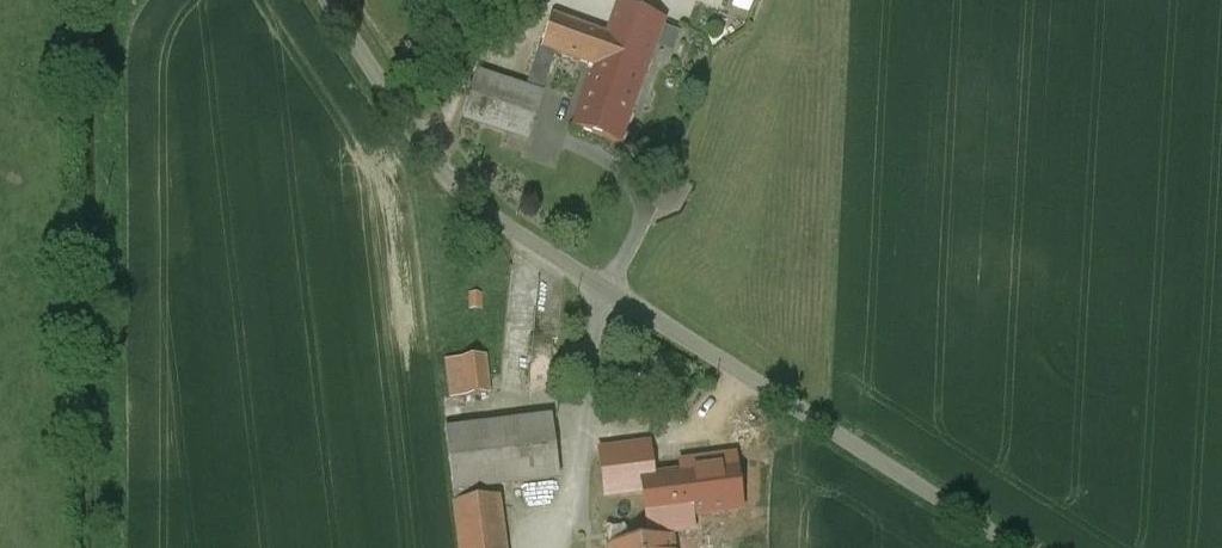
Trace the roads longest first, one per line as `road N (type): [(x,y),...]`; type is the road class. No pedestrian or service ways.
road 1 (unclassified): [(340,0),(461,195),(1010,547)]

